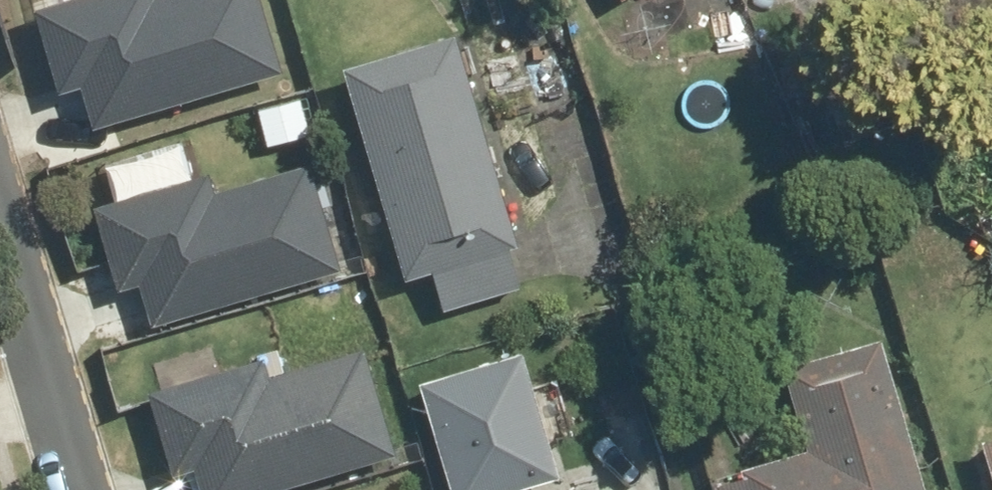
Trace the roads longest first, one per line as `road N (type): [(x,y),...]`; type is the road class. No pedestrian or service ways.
road 1 (residential): [(0,231),(79,489)]

